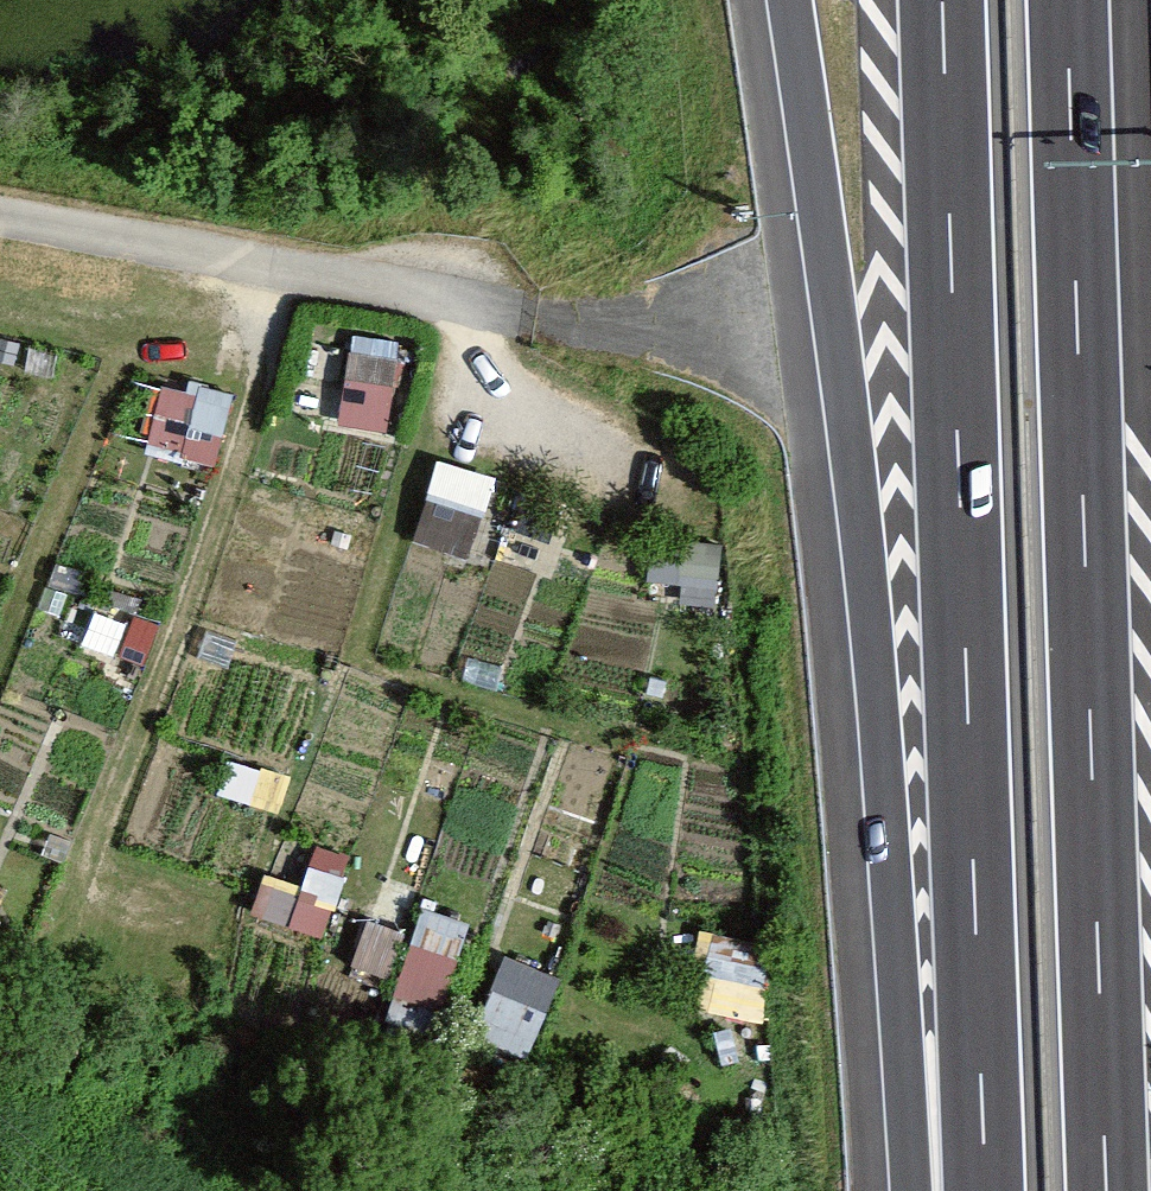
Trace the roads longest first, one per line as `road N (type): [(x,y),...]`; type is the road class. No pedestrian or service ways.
road 1 (motorway): [(784,0),(854,535),(924,1190)]
road 2 (motorway): [(942,0),(986,1190)]
road 3 (motorway): [(1107,1190),(1067,0)]
road 4 (track): [(0,221),(524,318)]

